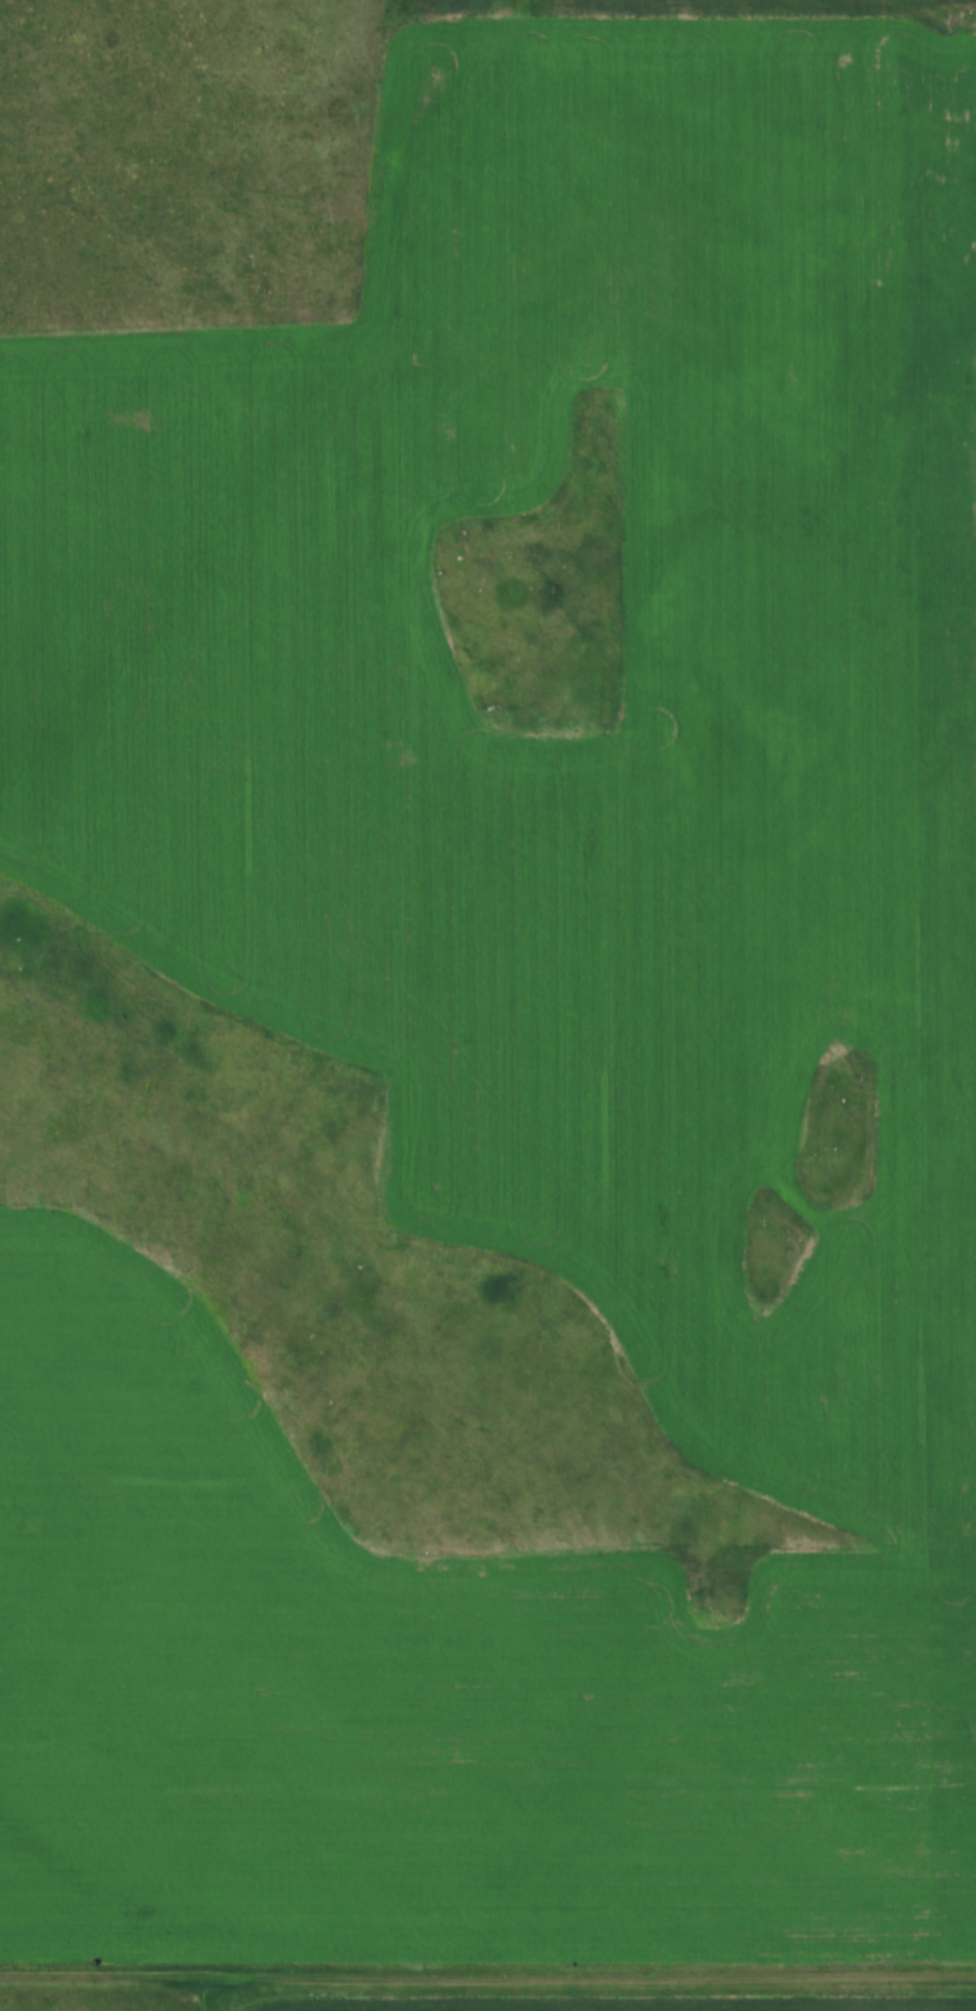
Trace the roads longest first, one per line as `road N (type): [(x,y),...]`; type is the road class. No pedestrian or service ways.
road 1 (residential): [(975,1969),(0,1977)]

